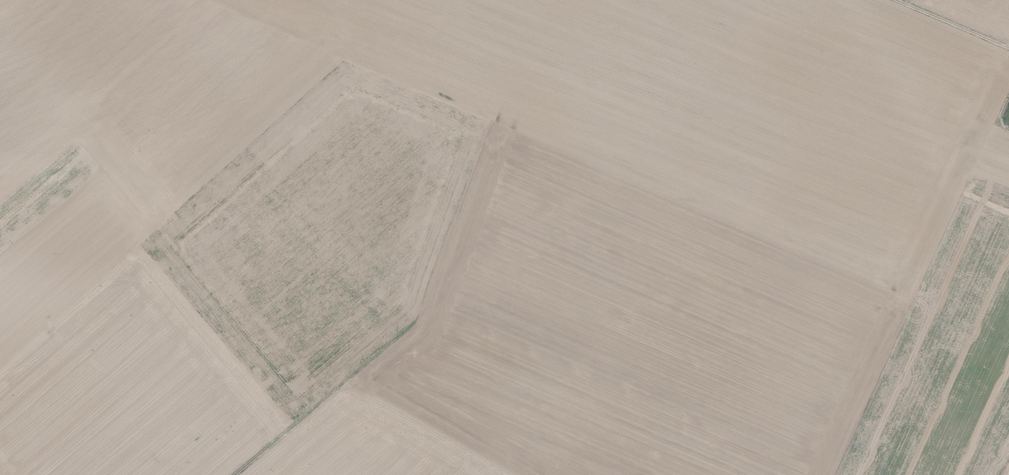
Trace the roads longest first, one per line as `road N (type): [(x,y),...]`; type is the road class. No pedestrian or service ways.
road 1 (track): [(235,474),(553,205)]
road 2 (track): [(896,0),(1008,49)]

